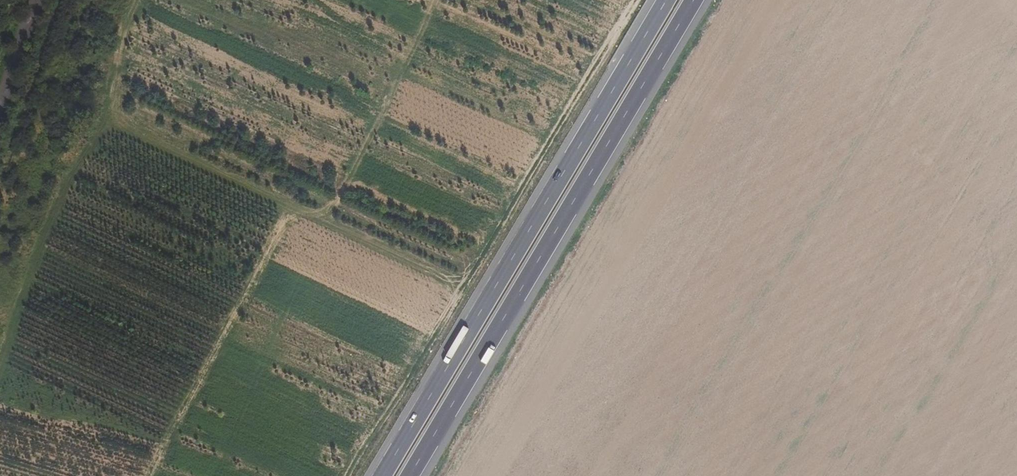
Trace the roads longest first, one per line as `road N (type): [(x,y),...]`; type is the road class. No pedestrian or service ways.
road 1 (primary): [(410,475),(694,0)]
road 2 (primary): [(667,0),(383,475)]

